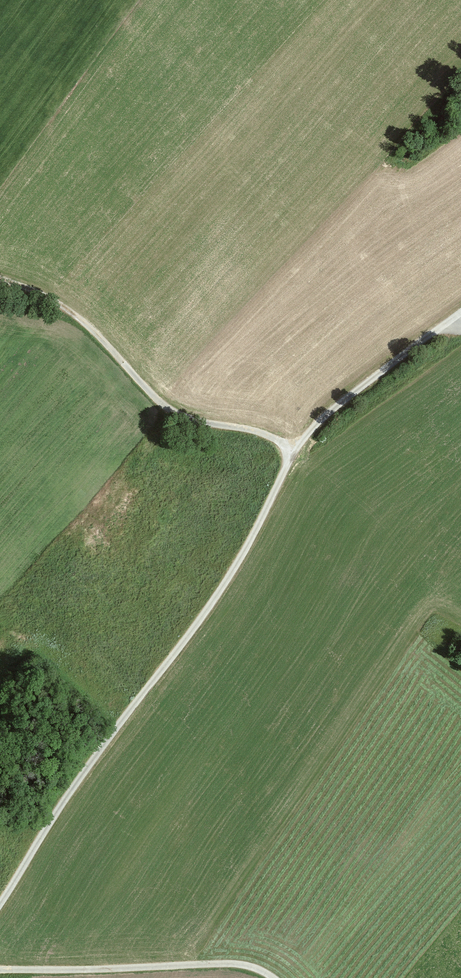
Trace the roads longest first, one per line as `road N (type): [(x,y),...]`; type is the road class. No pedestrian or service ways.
road 1 (track): [(0,902),(232,574),(294,448),(460,313)]
road 2 (track): [(0,279),(88,325),(165,408),(294,448)]
road 3 (track): [(0,970),(244,965),(274,977)]

